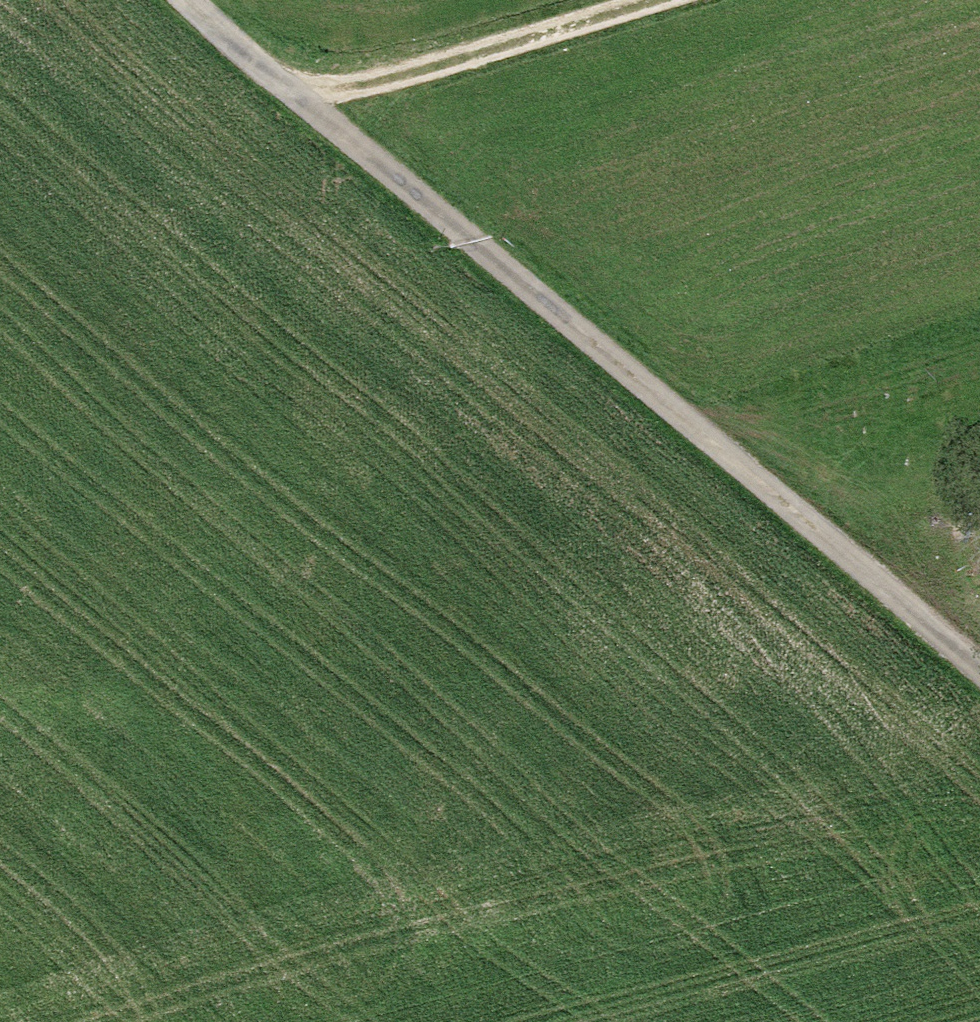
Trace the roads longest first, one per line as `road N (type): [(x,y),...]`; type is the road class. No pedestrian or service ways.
road 1 (motorway): [(979,50),(497,364),(0,642)]
road 2 (motorway): [(0,959),(626,600),(979,377)]
road 3 (track): [(202,0),(309,102),(979,669)]
road 4 (track): [(309,102),(625,0)]

